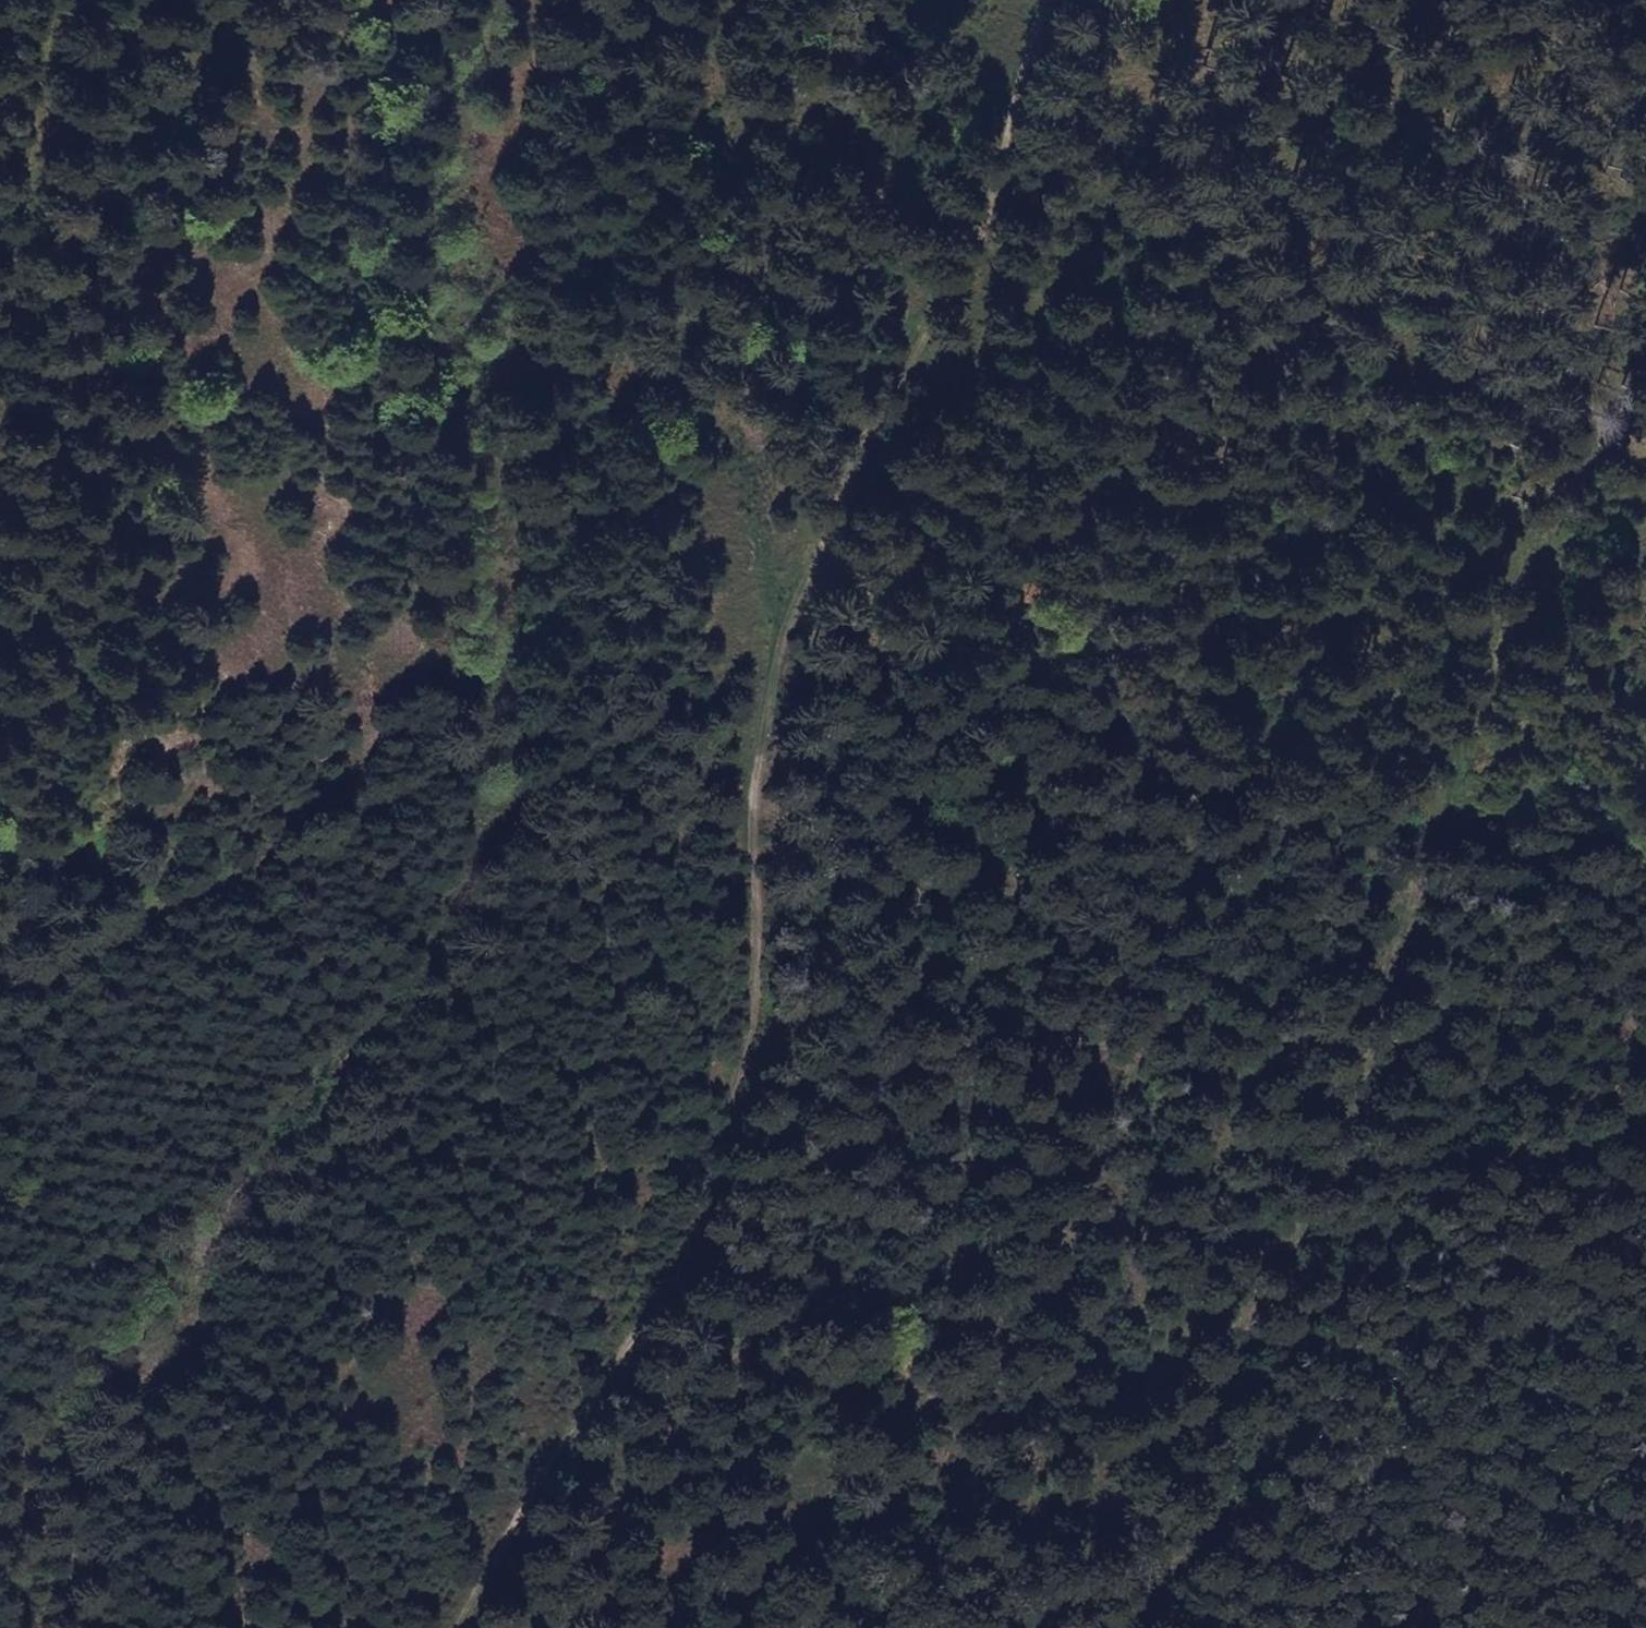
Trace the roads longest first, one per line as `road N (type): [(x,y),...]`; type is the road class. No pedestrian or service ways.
road 1 (track): [(1059,0),(926,268),(818,584),(797,927),(643,1494),(575,1627)]
road 2 (track): [(0,280),(33,0)]

